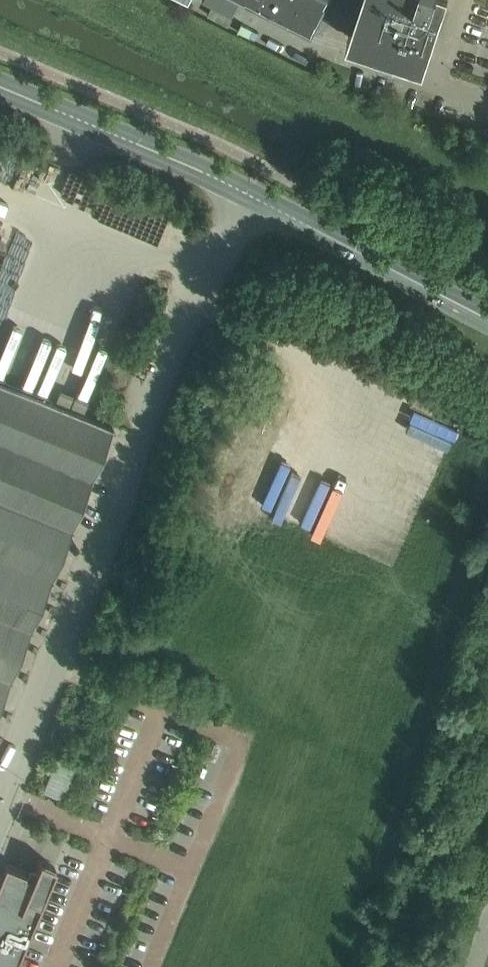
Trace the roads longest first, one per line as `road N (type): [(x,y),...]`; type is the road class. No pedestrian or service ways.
road 1 (tertiary): [(487,319),(203,171),(0,87)]

